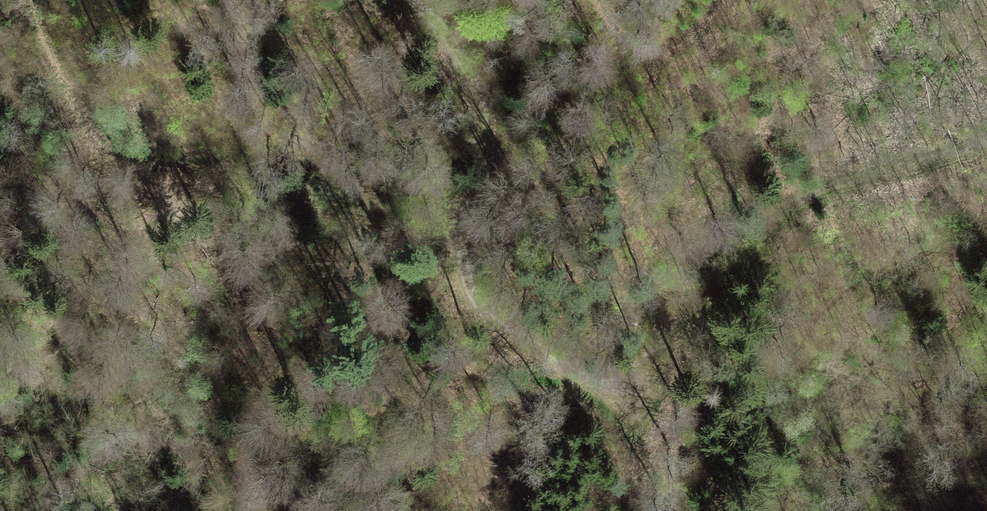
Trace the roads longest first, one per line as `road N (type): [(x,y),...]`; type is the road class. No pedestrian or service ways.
road 1 (track): [(410,0),(448,35),(479,101),(485,136),(463,244),(478,305),(514,339),(606,382),(637,384),(662,368),(716,280),(800,202),(986,147)]
road 2 (track): [(597,0),(625,39),(662,49),(682,43),(716,0)]

